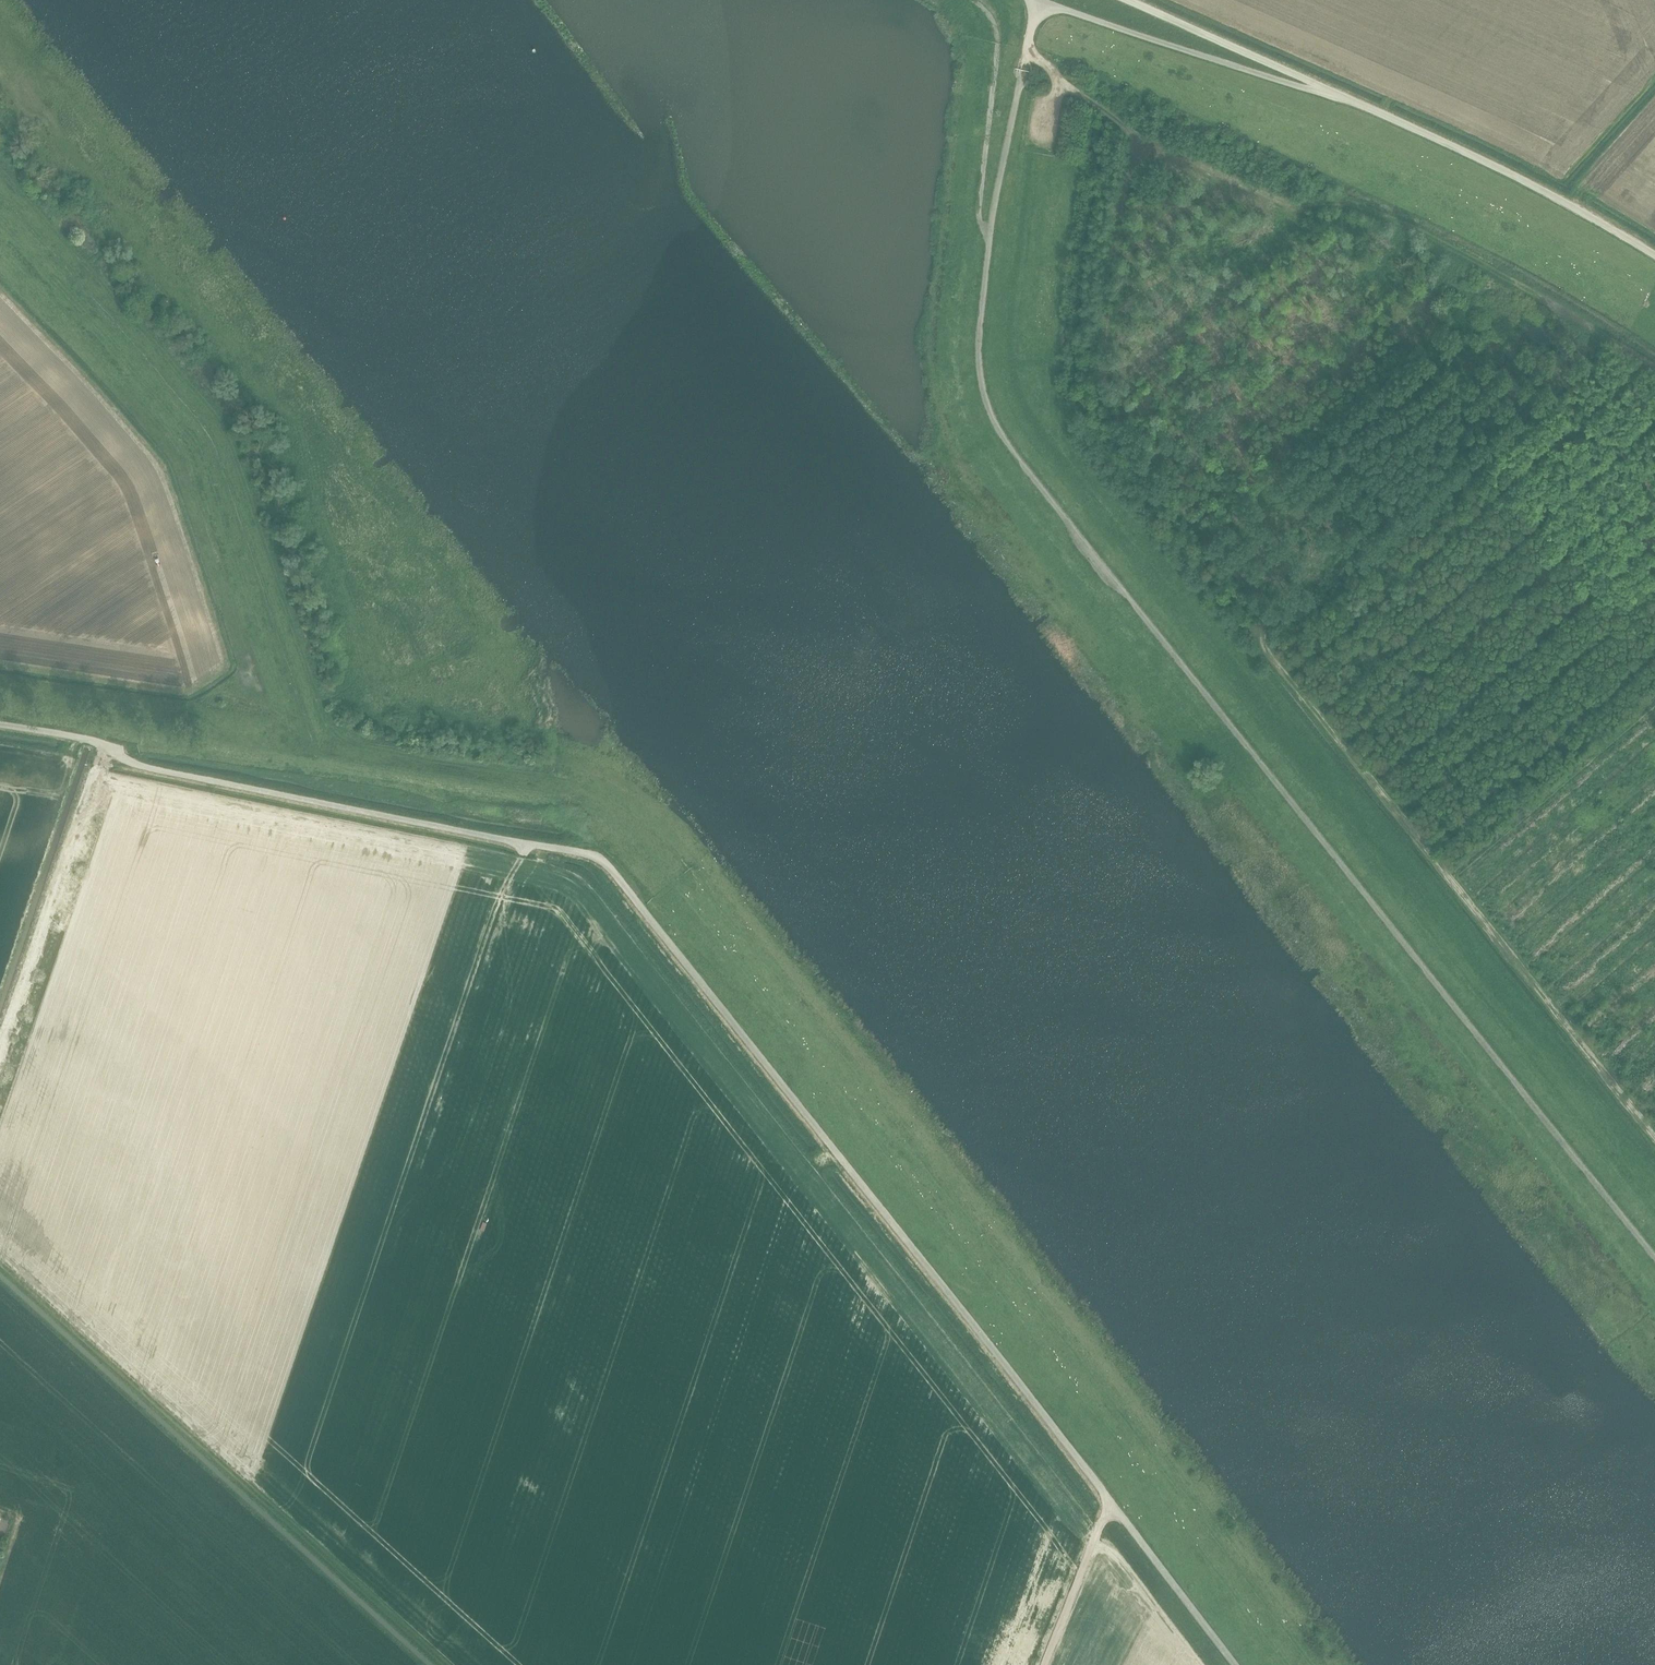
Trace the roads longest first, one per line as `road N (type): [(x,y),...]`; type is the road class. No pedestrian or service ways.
road 1 (unclassified): [(1235,1664),(986,1337),(601,857),(139,766),(88,739),(0,724)]
road 2 (unclassified): [(1654,1259),(992,417),(978,361),(991,222),(1027,53)]
road 3 (track): [(1130,132),(1106,405),(1265,613),(1267,655),(1654,1138)]
road 4 (track): [(1130,132),(1294,205),(1347,203),(1417,228),(1561,302),(1654,363)]
road 5 (unclassified): [(1654,255),(1517,176),(1339,94)]
road 6 (unclassified): [(1339,94),(1041,2)]
road 7 (unclassified): [(1339,94),(1127,0)]
road 8 (track): [(1045,1664),(1113,1505)]
road 9 (unclassified): [(1027,53),(1130,132)]

